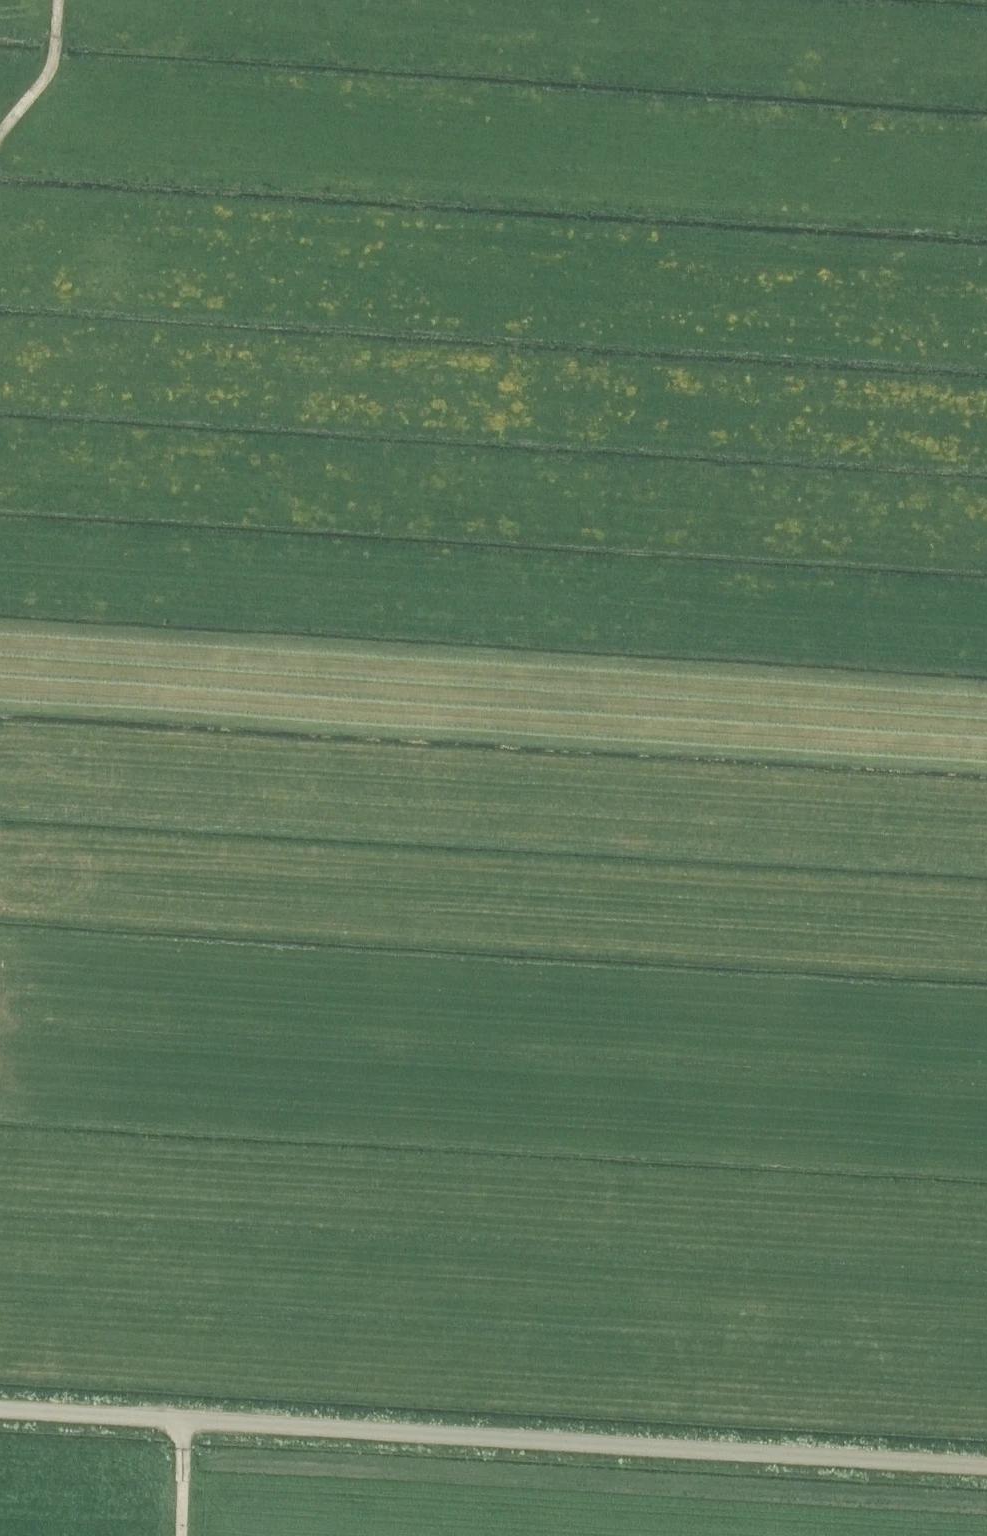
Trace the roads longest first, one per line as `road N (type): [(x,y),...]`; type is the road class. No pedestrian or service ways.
road 1 (unclassified): [(986,1466),(0,1408)]
road 2 (track): [(57,0),(53,58),(0,136)]

